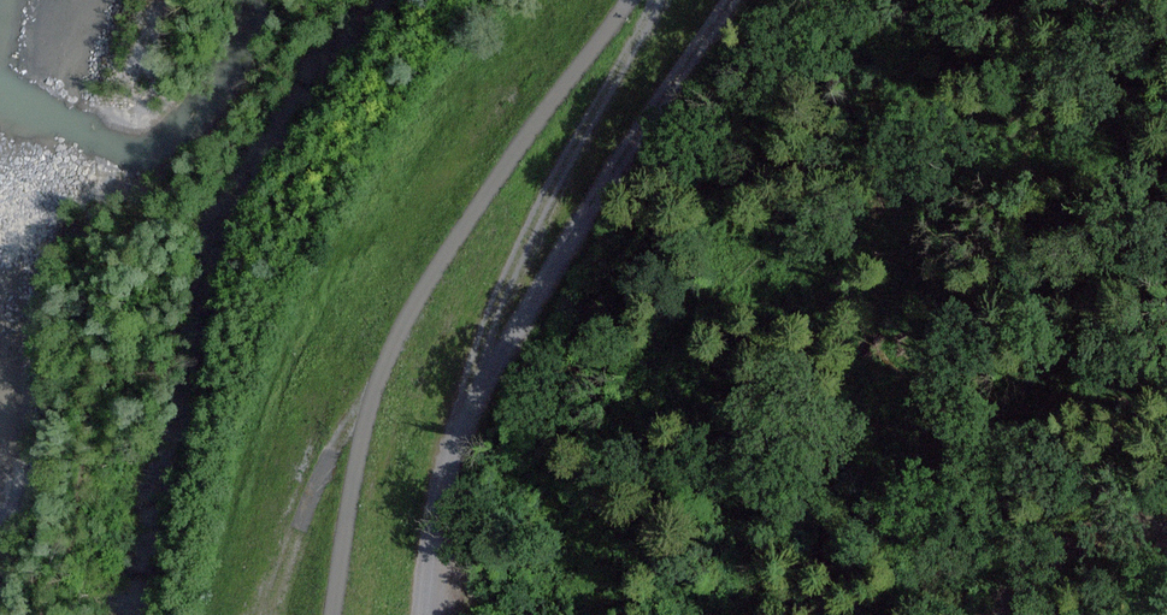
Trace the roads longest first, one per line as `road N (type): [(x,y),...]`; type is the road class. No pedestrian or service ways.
road 1 (track): [(428,614),(463,428),(747,0)]
road 2 (track): [(339,614),(387,372),(436,275),(632,0)]
road 3 (track): [(463,428),(499,310),(663,0)]

